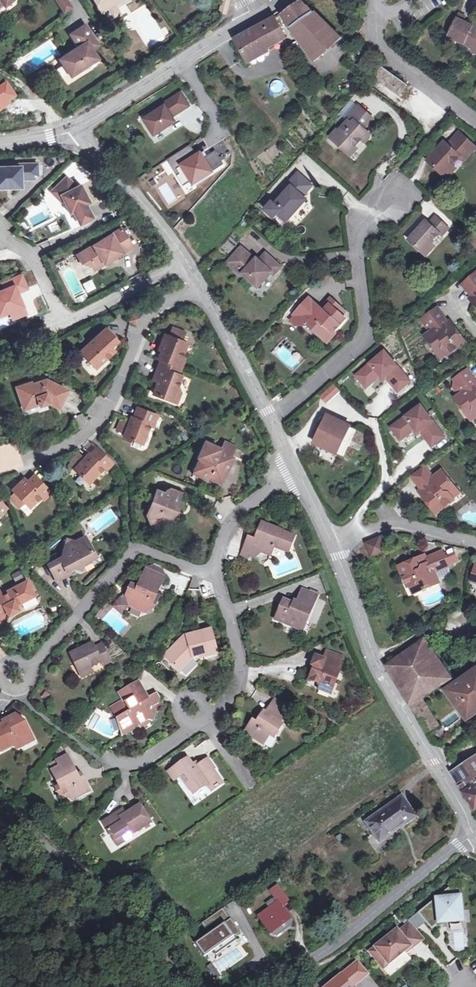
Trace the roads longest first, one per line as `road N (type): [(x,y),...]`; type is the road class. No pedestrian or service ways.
road 1 (residential): [(328,547),(372,668),(475,835)]
road 2 (residential): [(206,284),(156,305),(102,419),(0,470)]
road 3 (tertiary): [(475,835),(323,950),(253,986)]
road 4 (residential): [(268,418),(369,336),(360,242),(389,208)]
road 5 (residential): [(213,575),(239,663),(232,699),(142,765),(119,770)]
road 6 (residential): [(213,575),(137,550),(14,678)]
road 7 (tertiary): [(0,811),(166,956),(175,986)]
road 8 (residential): [(0,239),(28,252),(64,321),(189,262)]
road 9 (residential): [(259,17),(79,128)]
road 10 (residential): [(79,128),(189,262)]
road 11 (residential): [(377,18),(380,48),(475,118)]
road 12 (residential): [(206,284),(268,418)]
road 13 (residential): [(297,481),(233,519),(213,575)]
road 14 (residential): [(353,531),(395,524),(475,540)]

